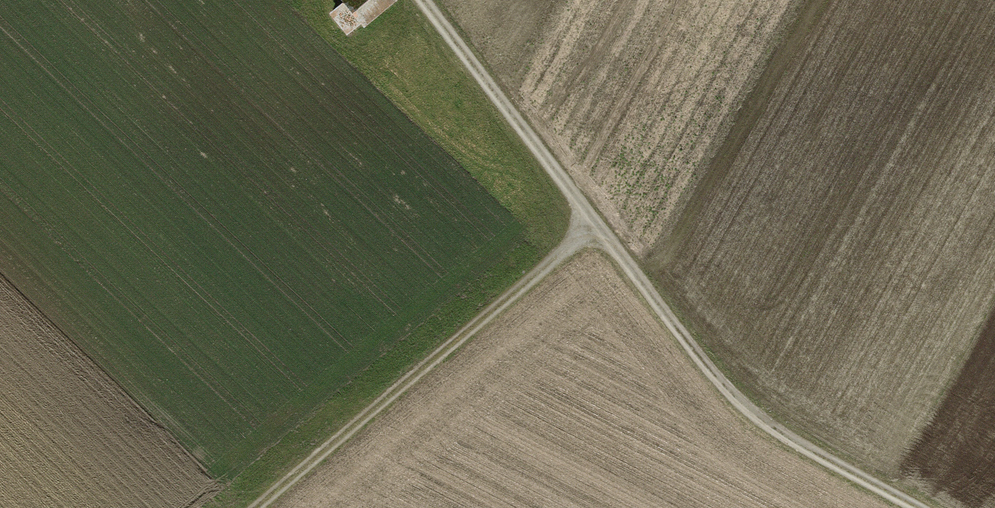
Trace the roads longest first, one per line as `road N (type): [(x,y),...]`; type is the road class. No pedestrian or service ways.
road 1 (track): [(419,0),(743,405),(801,448),(919,507)]
road 2 (track): [(596,223),(257,507)]

